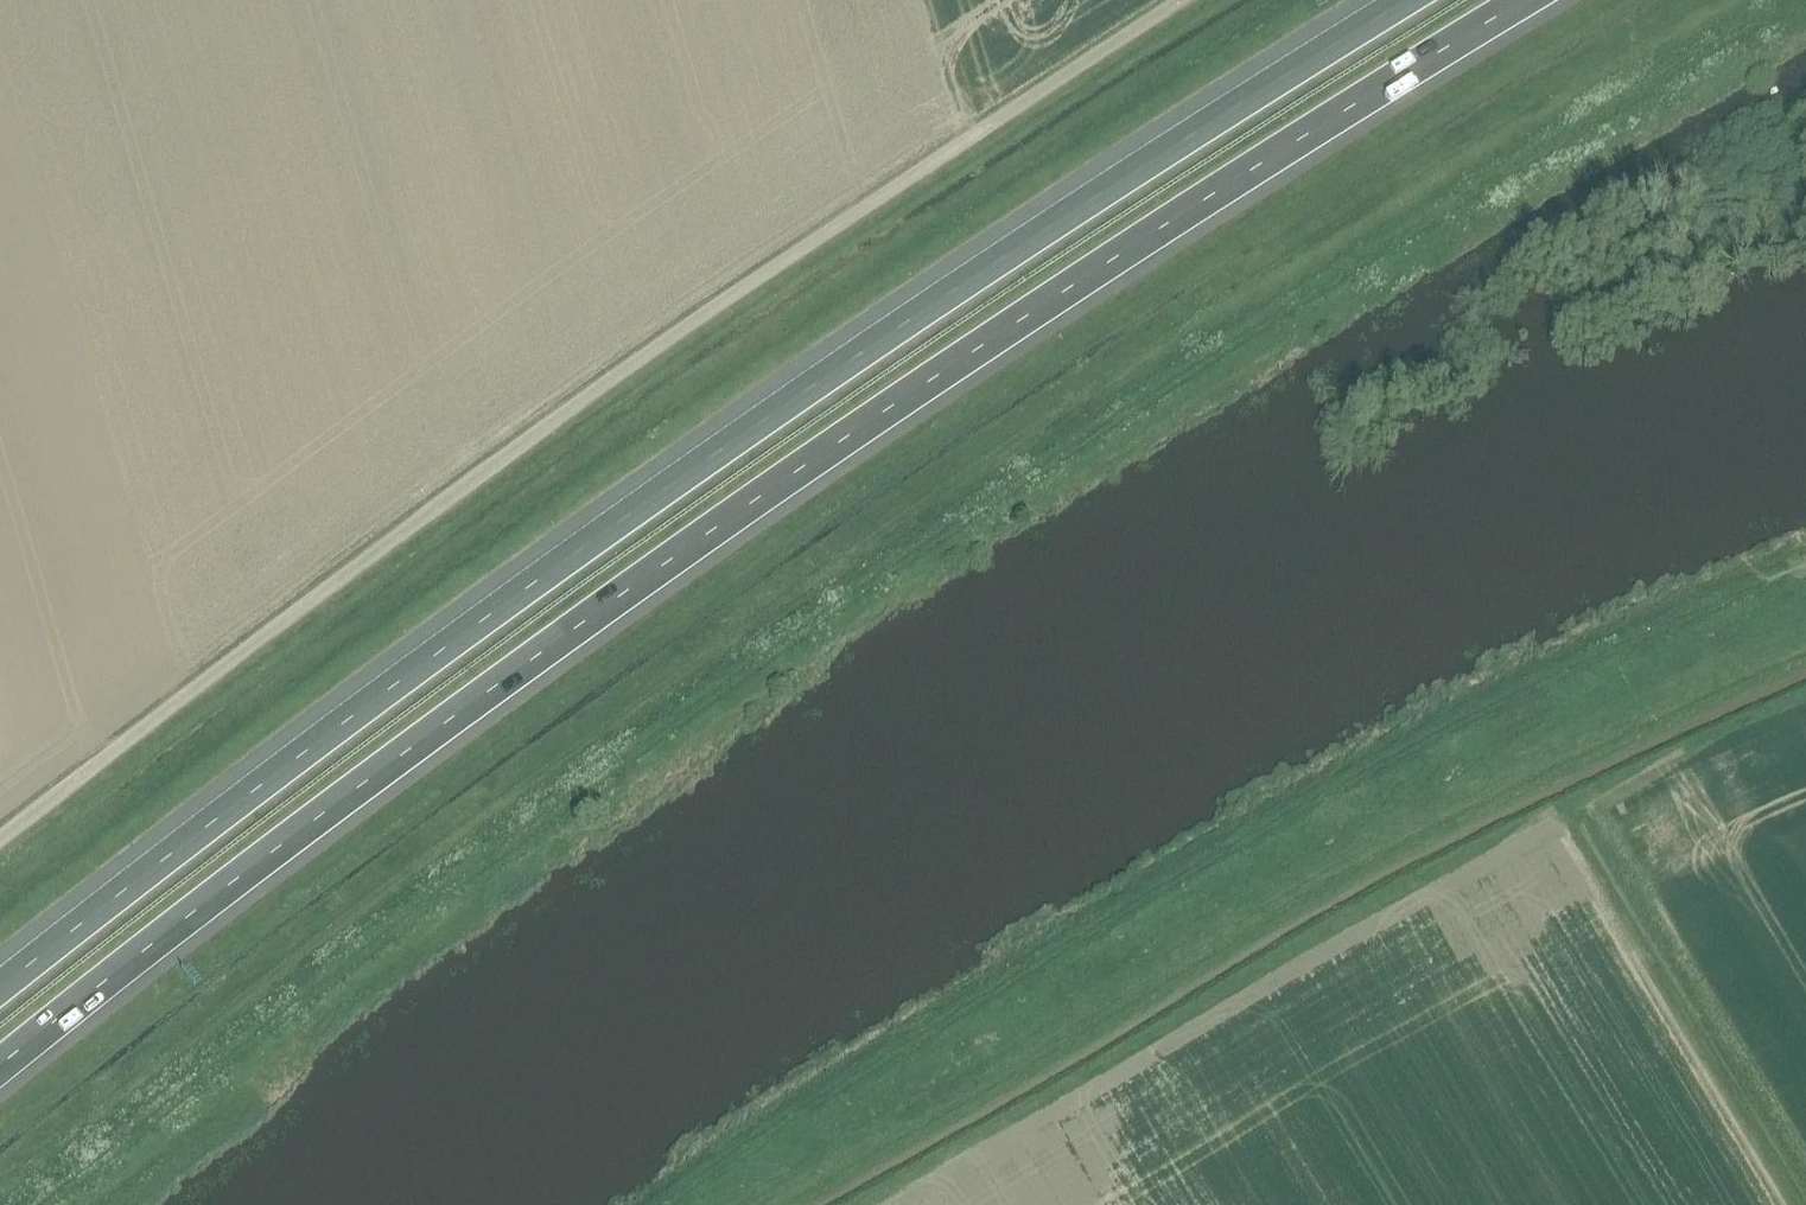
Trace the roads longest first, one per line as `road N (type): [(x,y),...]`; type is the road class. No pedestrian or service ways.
road 1 (motorway): [(0,1062),(447,720),(787,475),(1106,261),(1526,0)]
road 2 (motorway): [(1408,0),(821,379),(354,715),(0,988)]
road 3 (unclassified): [(0,838),(592,392),(1184,0)]

